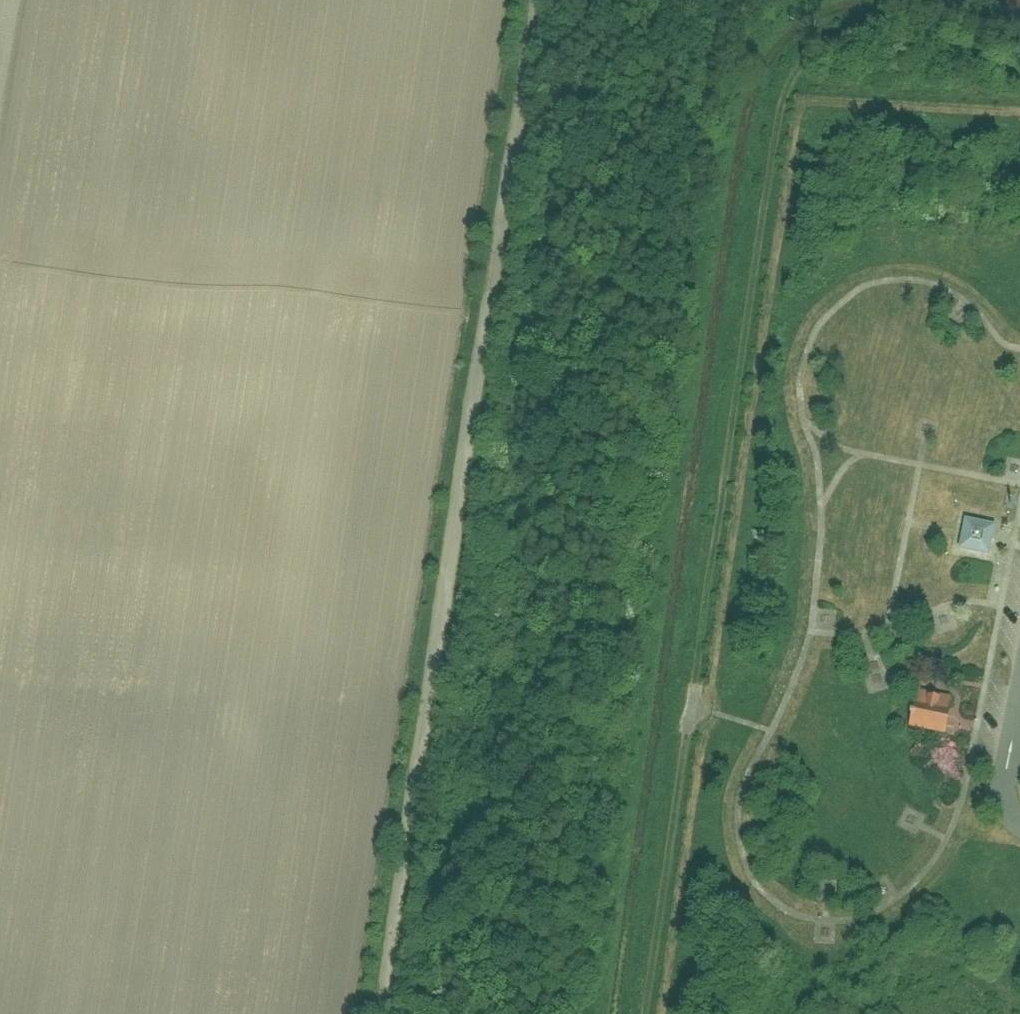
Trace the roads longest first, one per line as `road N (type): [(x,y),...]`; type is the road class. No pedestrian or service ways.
road 1 (track): [(650,1013),(784,104),(798,64),(820,40),(859,20),(902,18),(1019,66)]
road 2 (unclassified): [(384,1013),(540,0)]

